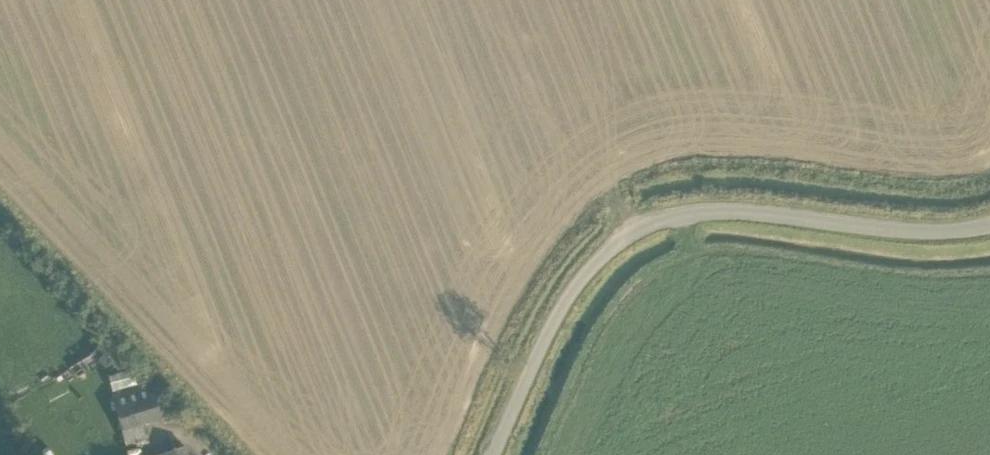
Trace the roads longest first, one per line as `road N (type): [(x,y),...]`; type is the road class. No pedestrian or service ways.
road 1 (unclassified): [(499,454),(535,356),(564,306),(591,266),(642,233),(678,218),(738,213),(911,238),(989,226)]

